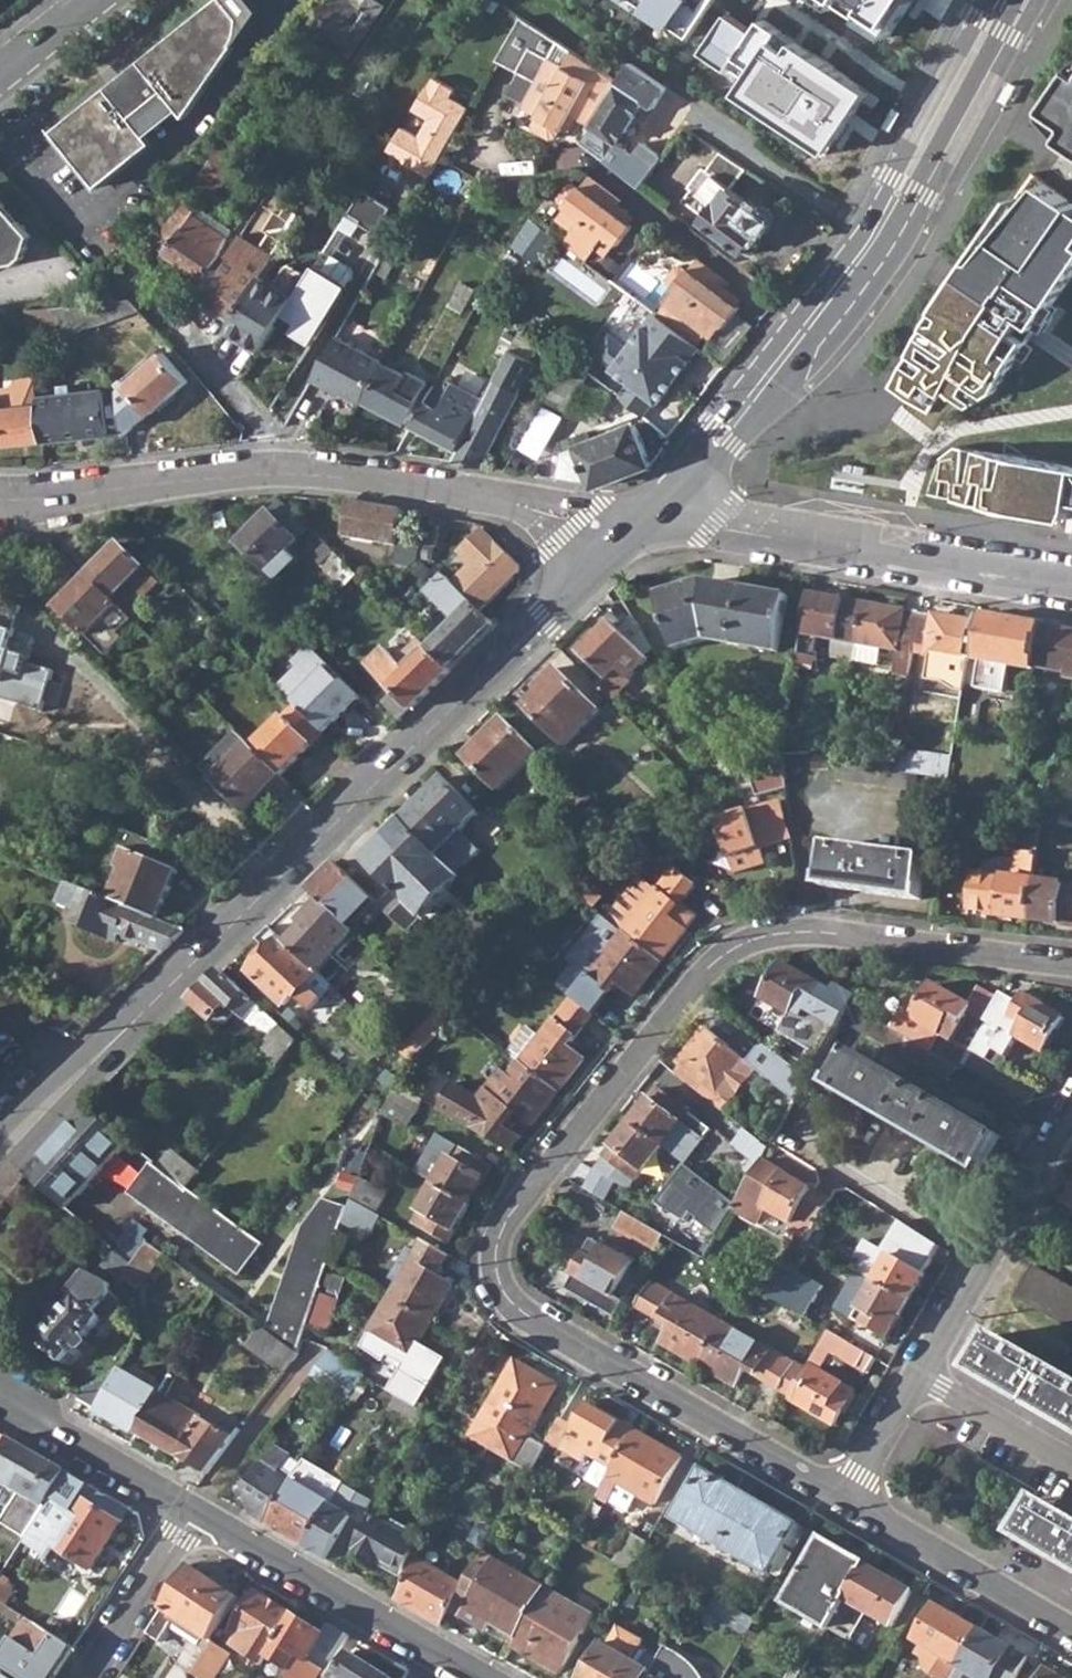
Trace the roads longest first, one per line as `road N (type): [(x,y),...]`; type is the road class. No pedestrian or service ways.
road 1 (residential): [(1071,963),(807,930),(761,936),(723,953),(686,984),(500,1226),(494,1281),(510,1307),(837,1497)]
road 2 (tertiary): [(0,1150),(620,541)]
road 3 (residential): [(663,493),(714,524),(1071,583)]
road 4 (tertiary): [(807,330),(907,187),(1018,0)]
road 5 (residential): [(197,1507),(495,1677)]
road 6 (residential): [(307,472),(581,516),(620,541)]
road 7 (residential): [(1071,1096),(912,1371)]
road 8 (residential): [(0,499),(307,472)]
road 9 (residential): [(837,1497),(1071,1634)]
road 10 (residential): [(137,284),(307,472)]
road 11 (residential): [(605,177),(807,330)]
road 12 (residential): [(0,1389),(197,1507)]
road 13 (tertiary): [(663,493),(807,330)]
road 14 (residential): [(85,1677),(197,1507)]
road 15 (residential): [(912,1371),(1071,1464)]
road 16 (residential): [(912,1371),(837,1497)]

